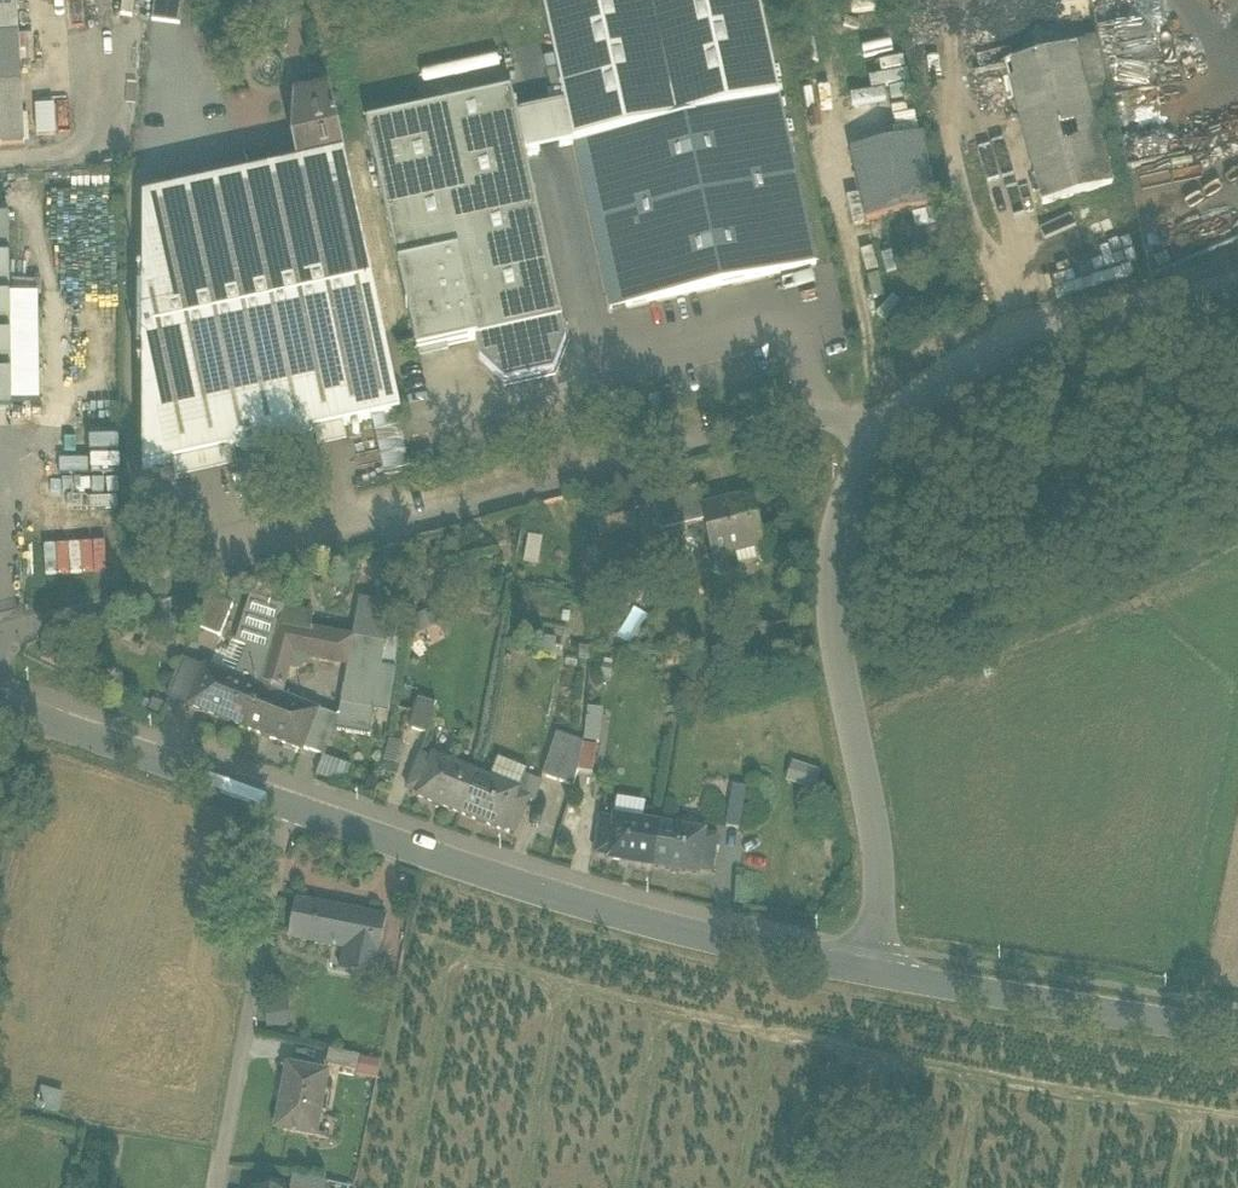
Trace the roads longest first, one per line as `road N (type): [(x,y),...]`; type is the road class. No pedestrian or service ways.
road 1 (residential): [(0,642),(4,629),(800,411),(843,416),(863,448)]
road 2 (unclassified): [(862,968),(566,901),(287,803)]
road 3 (unclassified): [(863,448),(841,647),(880,862),(862,968)]
road 4 (unclassified): [(1237,275),(1189,300),(977,354),(863,448)]
road 5 (residential): [(214,1187),(287,803)]
road 6 (unclassified): [(1237,1030),(862,968)]
road 7 (unclassified): [(287,803),(0,704)]

